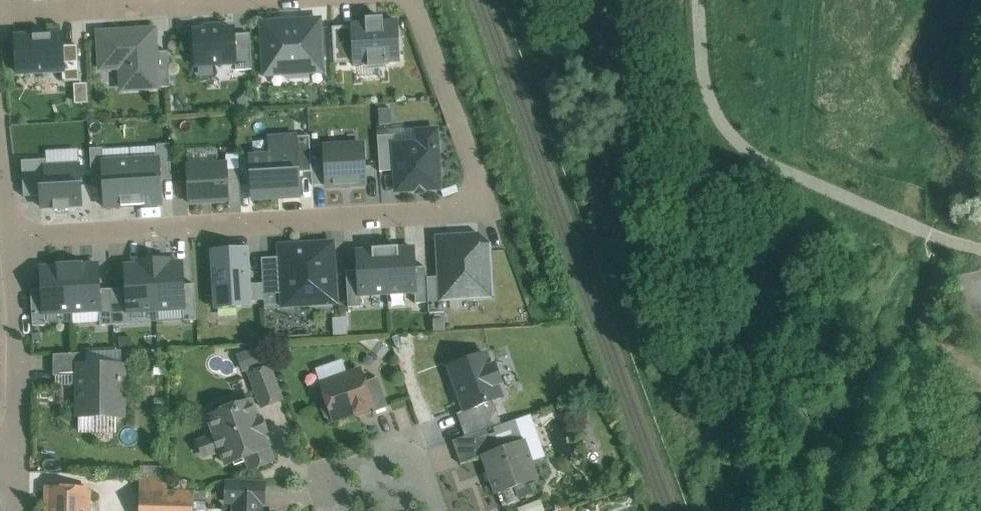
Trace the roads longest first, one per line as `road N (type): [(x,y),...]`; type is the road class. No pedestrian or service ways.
road 1 (residential): [(410,0),(473,170),(469,196),(450,210),(9,234)]
road 2 (residential): [(17,447),(20,340),(9,234)]
road 3 (residential): [(0,9),(169,0)]

